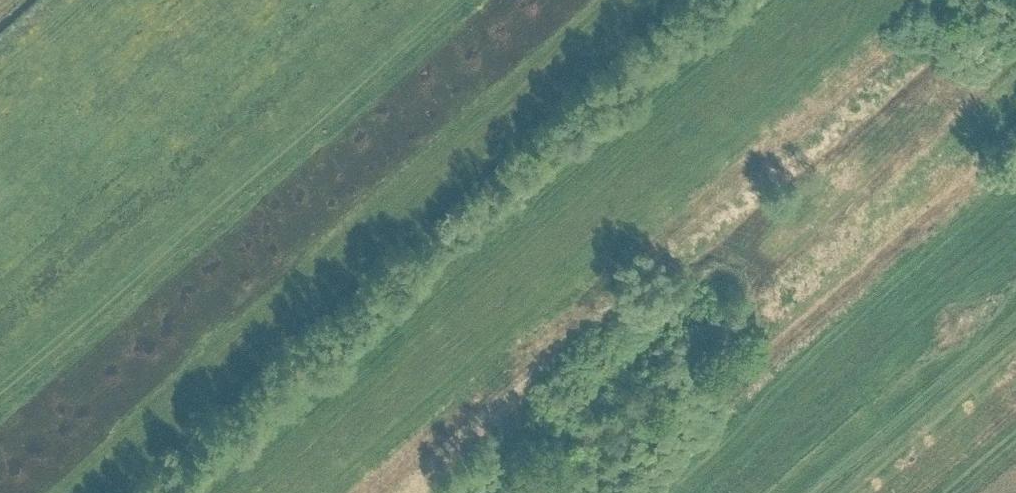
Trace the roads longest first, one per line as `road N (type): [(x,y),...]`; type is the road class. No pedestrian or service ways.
road 1 (track): [(447,0),(162,248)]

